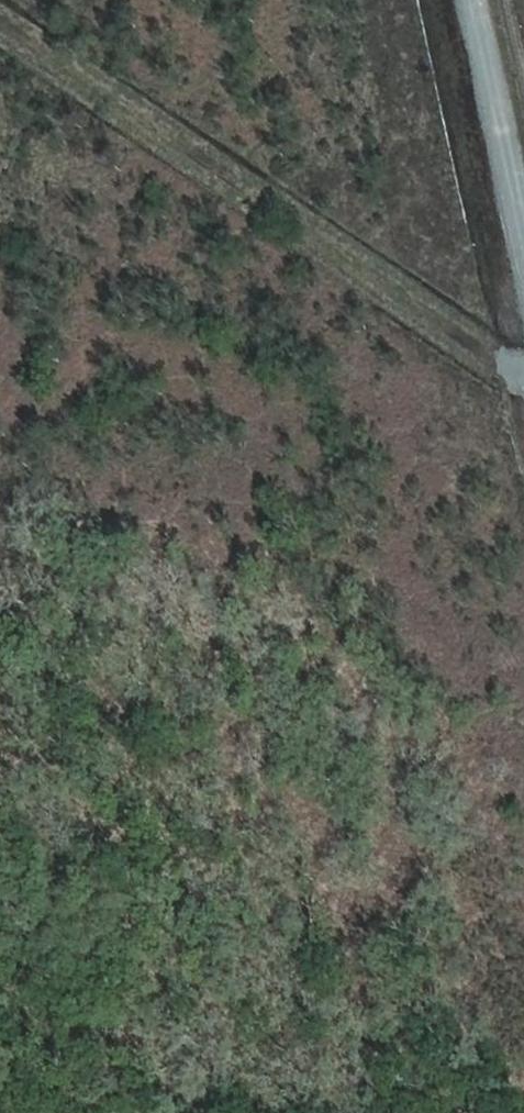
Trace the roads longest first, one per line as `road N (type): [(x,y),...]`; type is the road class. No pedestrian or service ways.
road 1 (track): [(523,228),(476,0)]

